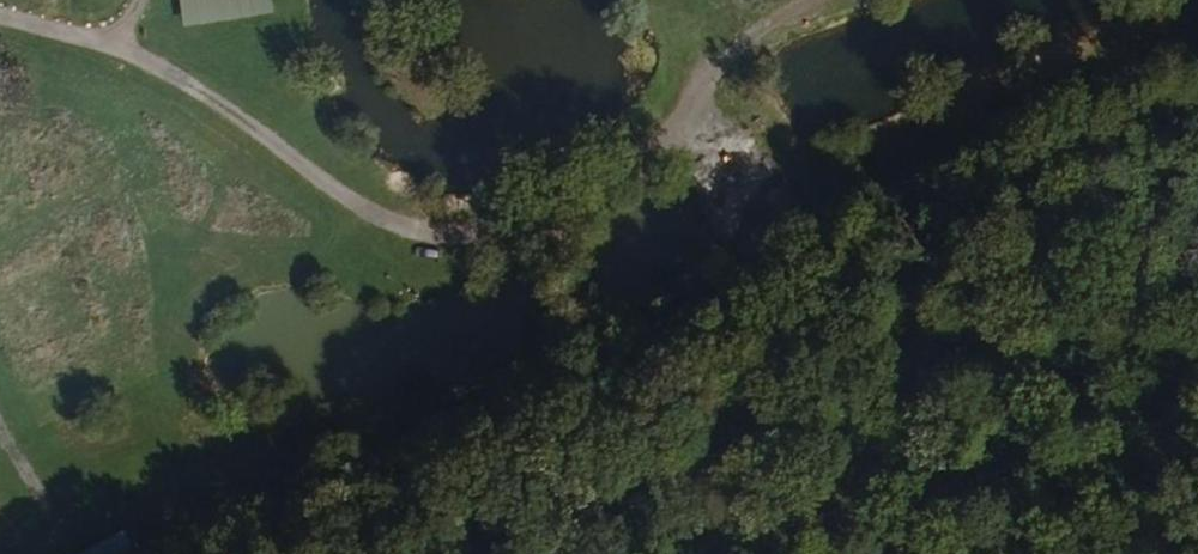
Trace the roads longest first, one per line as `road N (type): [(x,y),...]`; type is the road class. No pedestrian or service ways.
road 1 (track): [(1197,87),(198,553)]
road 2 (track): [(0,9),(68,32),(255,121),(384,226),(471,224),(698,135),(723,60),(837,0)]

